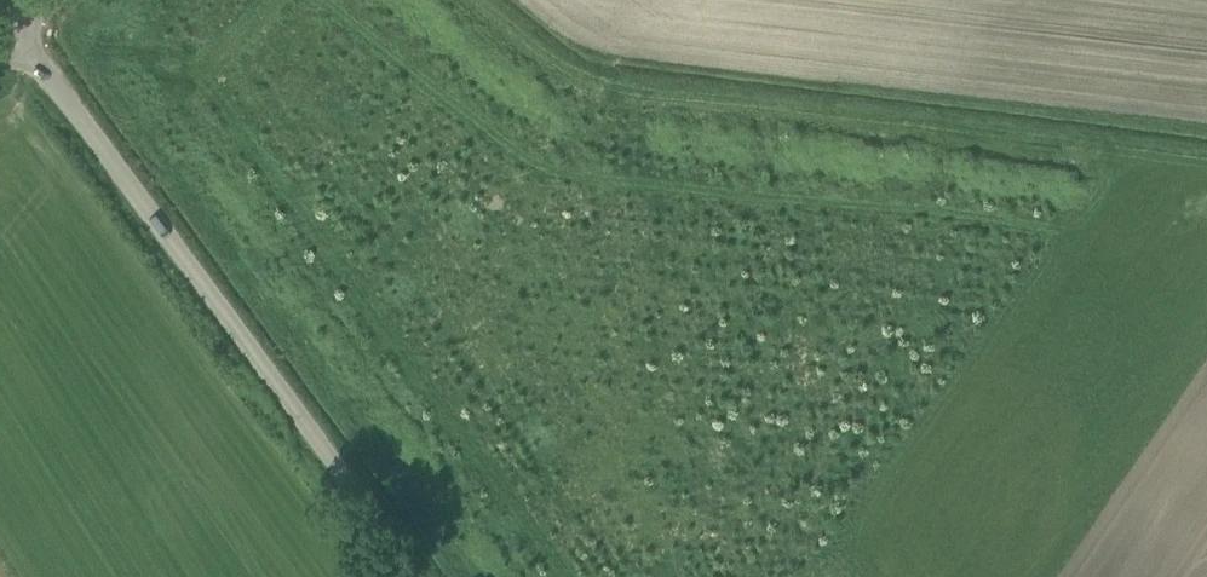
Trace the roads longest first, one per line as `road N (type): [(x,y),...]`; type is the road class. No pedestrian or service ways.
road 1 (unclassified): [(410,576),(10,30)]

